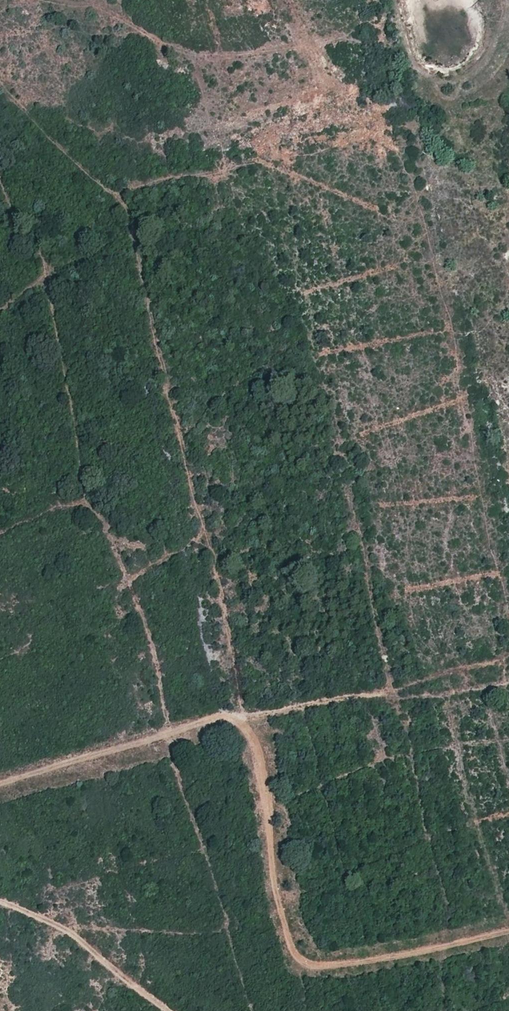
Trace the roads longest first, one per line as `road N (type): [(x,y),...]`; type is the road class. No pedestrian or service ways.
road 1 (primary): [(243,0),(377,382),(508,876)]
road 2 (track): [(508,930),(308,966),(274,879),(246,719),(0,789)]
road 3 (track): [(0,900),(64,928),(171,1010)]

